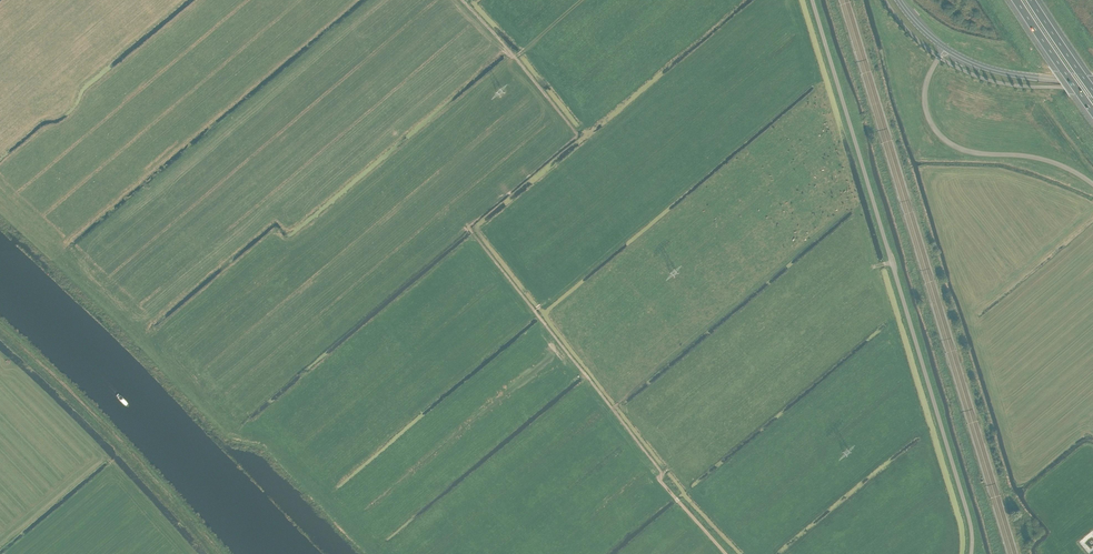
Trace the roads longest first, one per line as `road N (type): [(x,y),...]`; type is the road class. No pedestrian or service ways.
road 1 (unclassified): [(971,553),(967,510),(812,0)]
road 2 (unclassified): [(1092,186),(1053,164),(967,153),(945,142),(925,101),(945,48)]
road 3 (tertiary): [(1092,85),(995,70),(945,48)]
road 4 (motorway): [(1017,0),(1092,111)]

